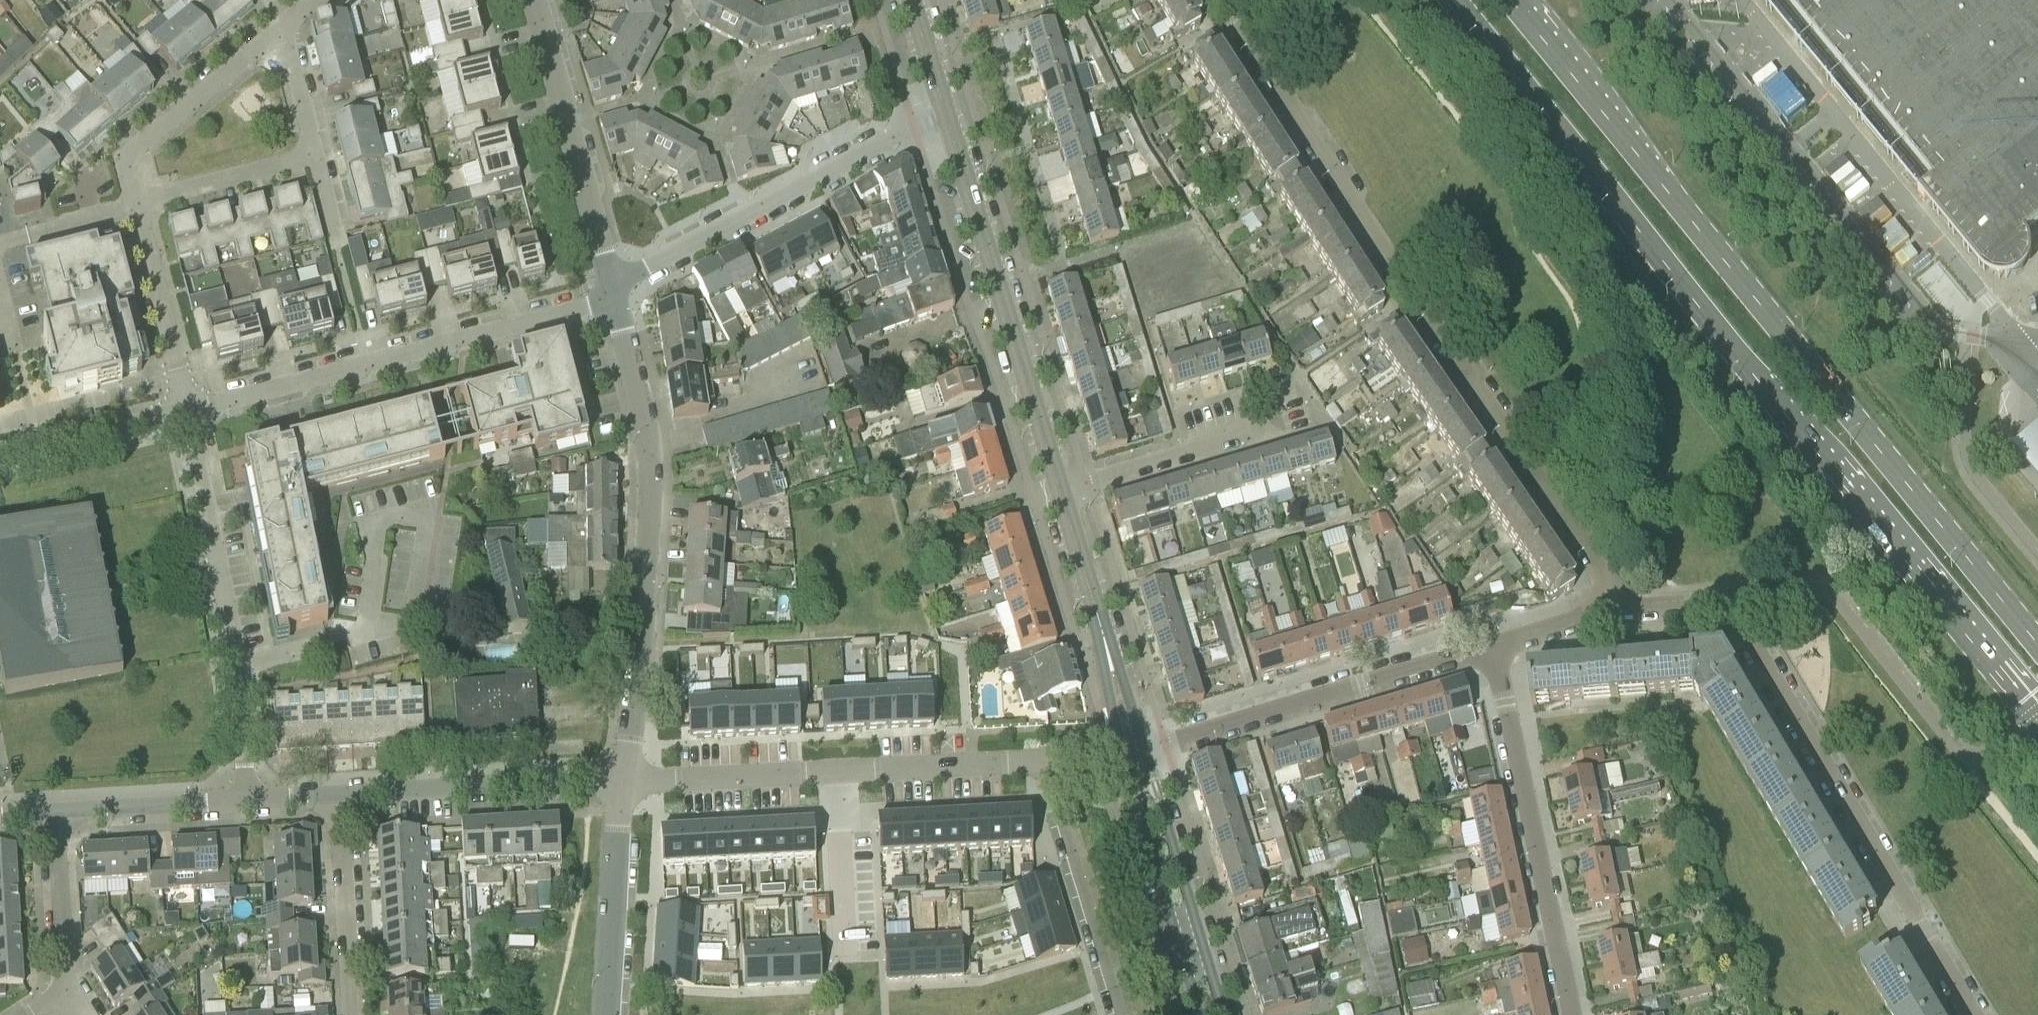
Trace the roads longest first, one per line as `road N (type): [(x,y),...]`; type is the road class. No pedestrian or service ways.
road 1 (secondary): [(1453,0),(1800,415),(2037,723)]
road 2 (secondary): [(2037,642),(1815,355),(1511,0)]
road 3 (residential): [(1612,610),(1607,583),(1411,299),(1231,0)]
road 4 (tertiary): [(1134,753),(947,123)]
road 5 (residential): [(620,785),(641,649),(652,498),(644,411),(613,292)]
road 6 (residential): [(1976,1014),(1726,607)]
road 7 (residential): [(187,411),(564,315),(613,292)]
road 8 (residential): [(620,785),(1046,762)]
road 9 (residential): [(248,801),(237,666),(187,411)]
road 10 (residential): [(1576,1014),(1494,647)]
road 11 (residential): [(1134,753),(1494,647)]
road 12 (residential): [(613,292),(892,141),(947,123)]
road 13 (residential): [(613,292),(533,0)]
road 14 (residential): [(340,795),(620,785)]
road 15 (residential): [(1120,1014),(1046,762)]
road 16 (residential): [(137,205),(125,158),(281,27)]
road 17 (residential): [(607,1014),(620,785)]
road 18 (residential): [(353,1014),(340,795)]
road 19 (residential): [(187,411),(137,205)]
road 20 (tertiary): [(1134,753),(1130,786),(1179,947)]
road 21 (tertiary): [(1202,940),(1154,780),(1134,753)]
road 22 (residential): [(55,813),(248,801)]
road 23 (residential): [(0,457),(187,411)]
road 24 (residential): [(137,205),(316,157)]
road 25 (residential): [(67,990),(55,813)]
road 26 (residential): [(316,157),(281,27)]
road 27 (tertiary): [(947,123),(912,0)]
road 28 (residential): [(1494,647),(1612,610)]

